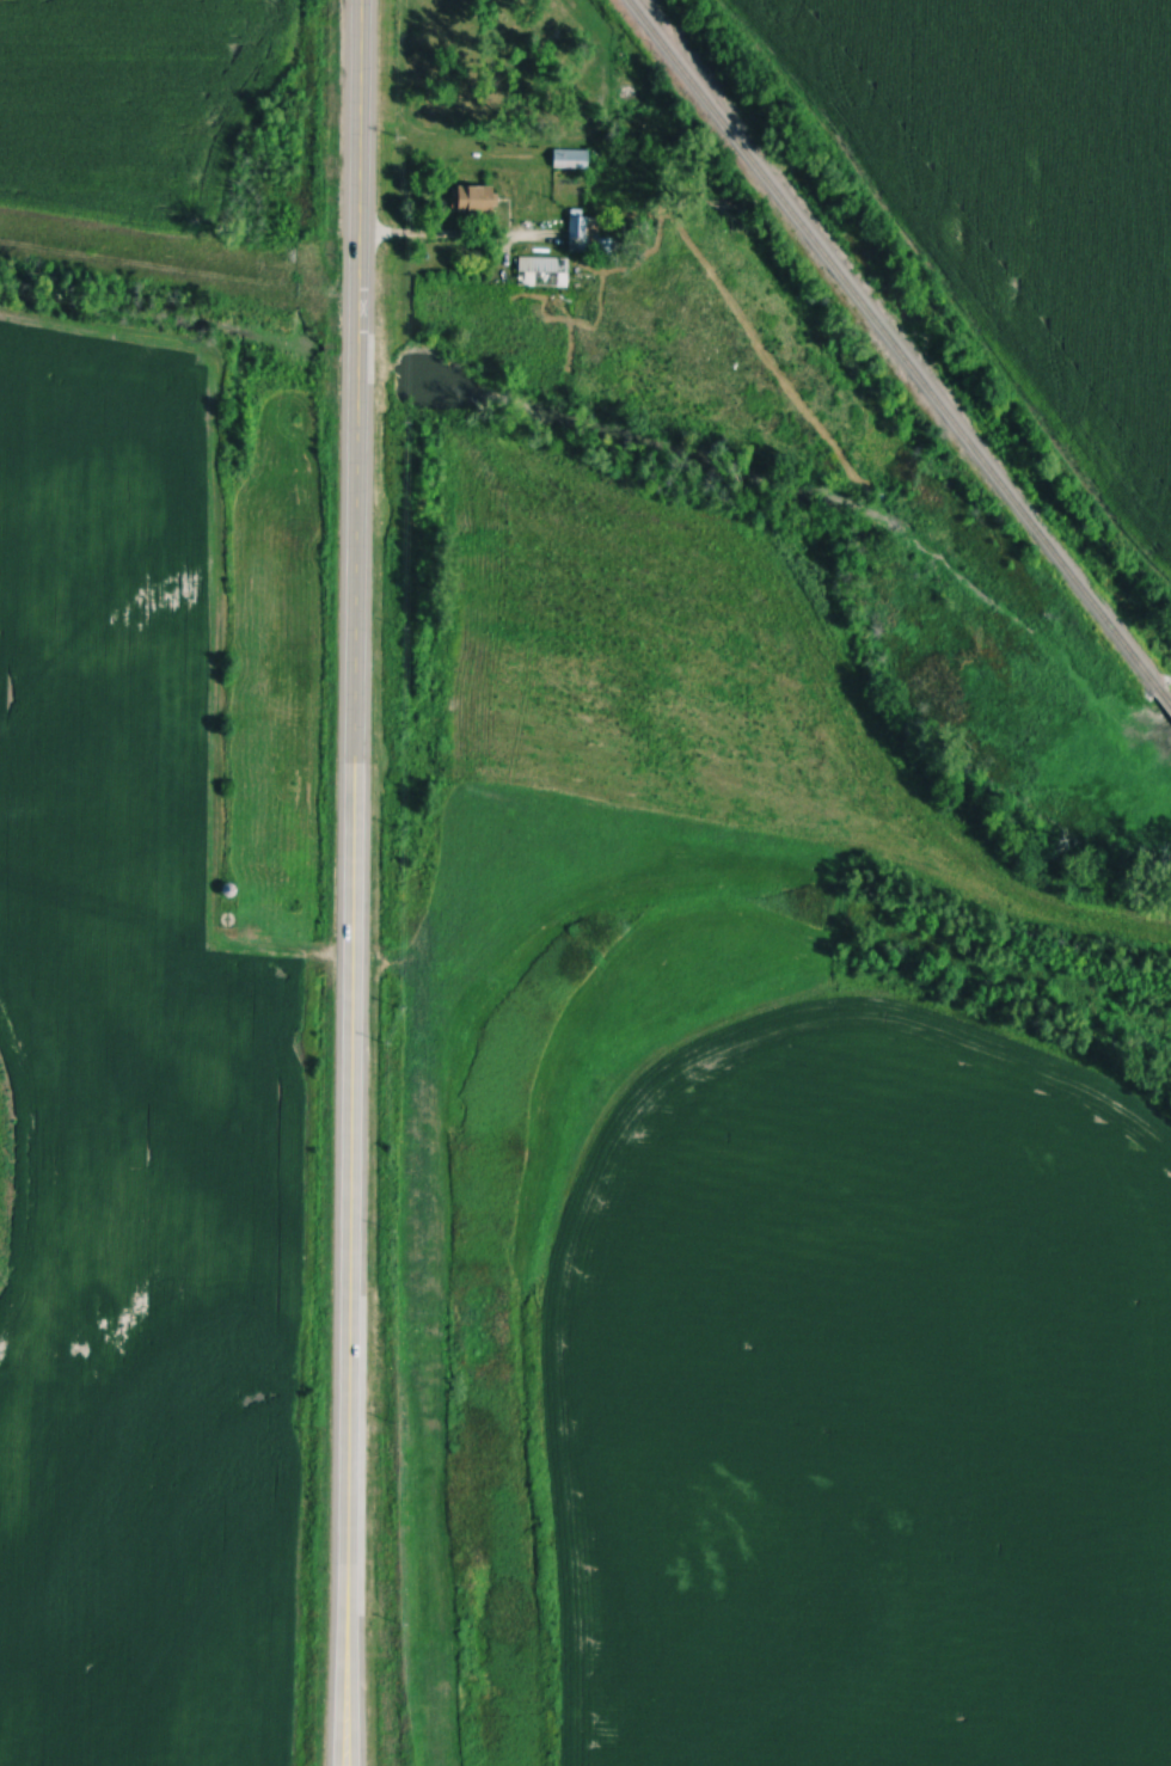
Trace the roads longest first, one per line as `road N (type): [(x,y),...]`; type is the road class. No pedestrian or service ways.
road 1 (primary): [(348,1765),(338,1201),(350,131)]
road 2 (primary): [(350,131),(352,0)]

